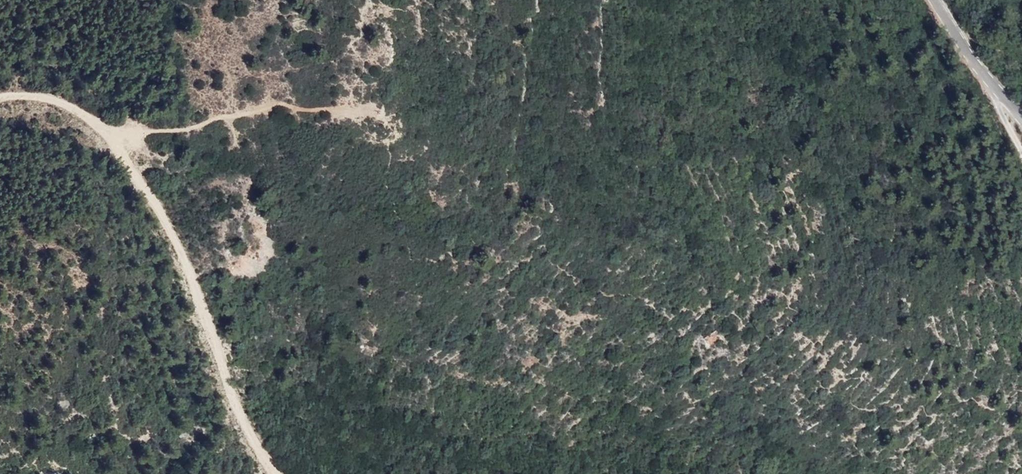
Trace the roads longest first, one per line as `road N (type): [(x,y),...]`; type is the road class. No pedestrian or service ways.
road 1 (track): [(272,473),(233,402),(167,229),(113,142),(51,96),(0,100)]
road 2 (tertiary): [(935,0),(1021,123)]

